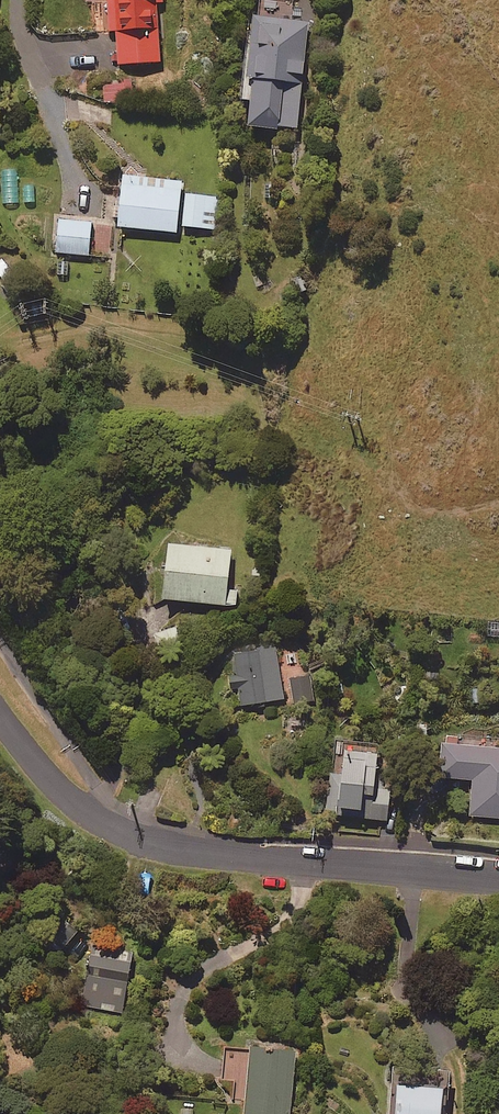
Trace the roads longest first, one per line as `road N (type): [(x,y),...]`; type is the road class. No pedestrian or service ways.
road 1 (residential): [(0,717),(99,826),(174,851),(498,878)]

